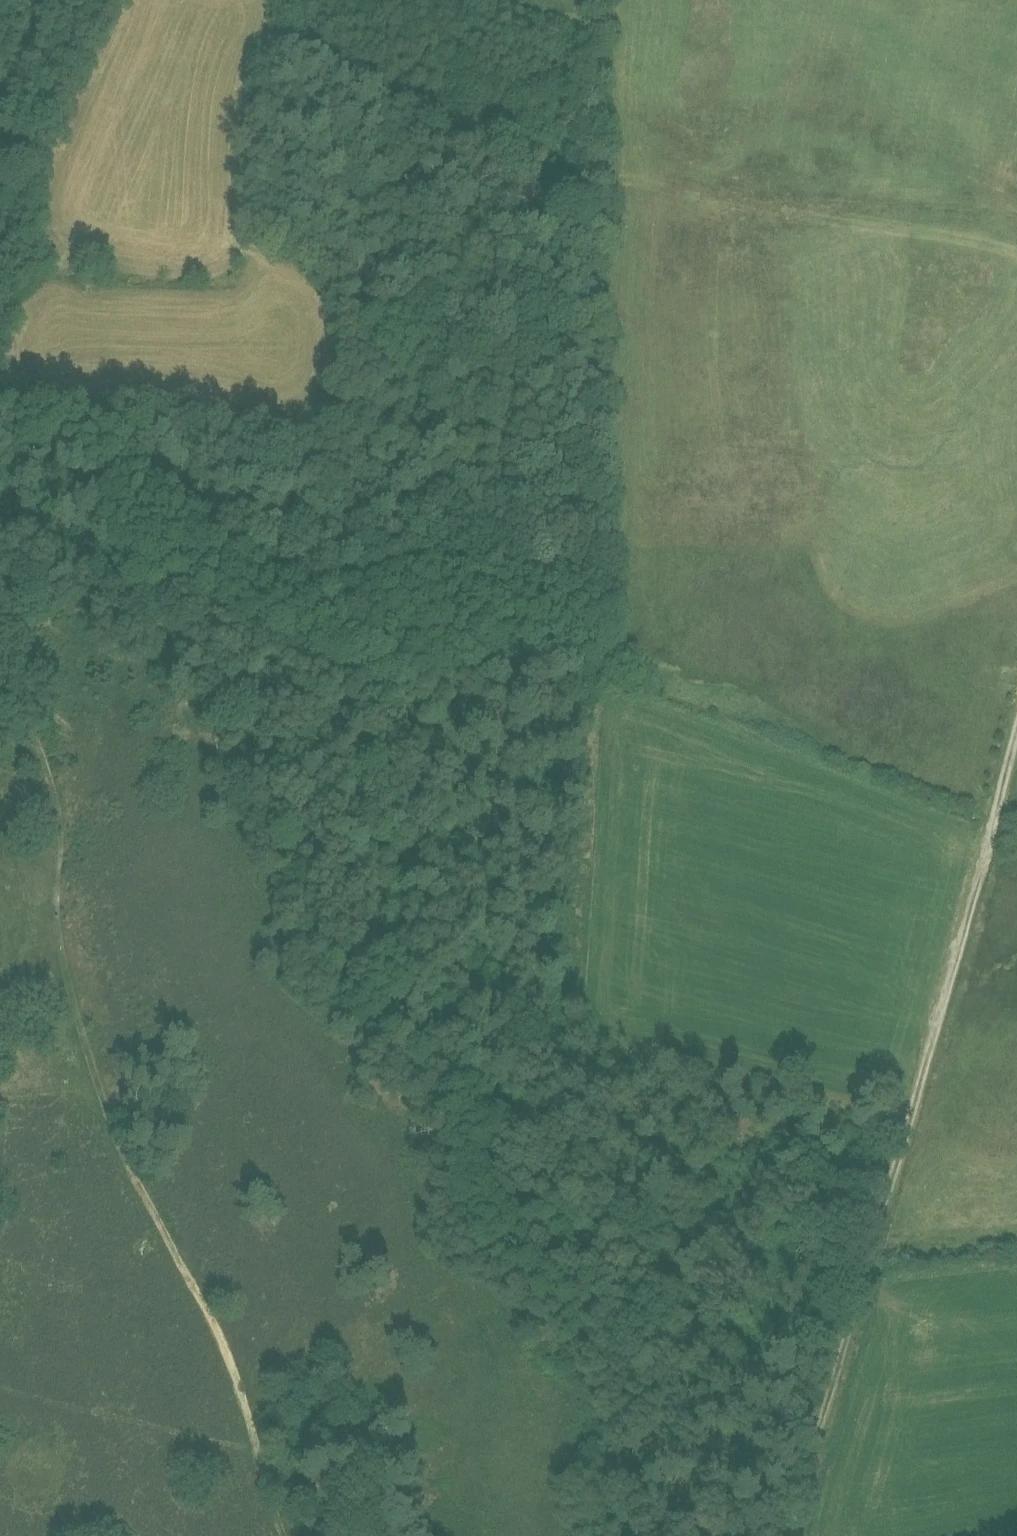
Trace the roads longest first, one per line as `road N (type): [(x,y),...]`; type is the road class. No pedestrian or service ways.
road 1 (track): [(0,699),(24,740),(64,987),(93,1072),(284,1535)]
road 2 (track): [(1016,723),(782,1535)]

